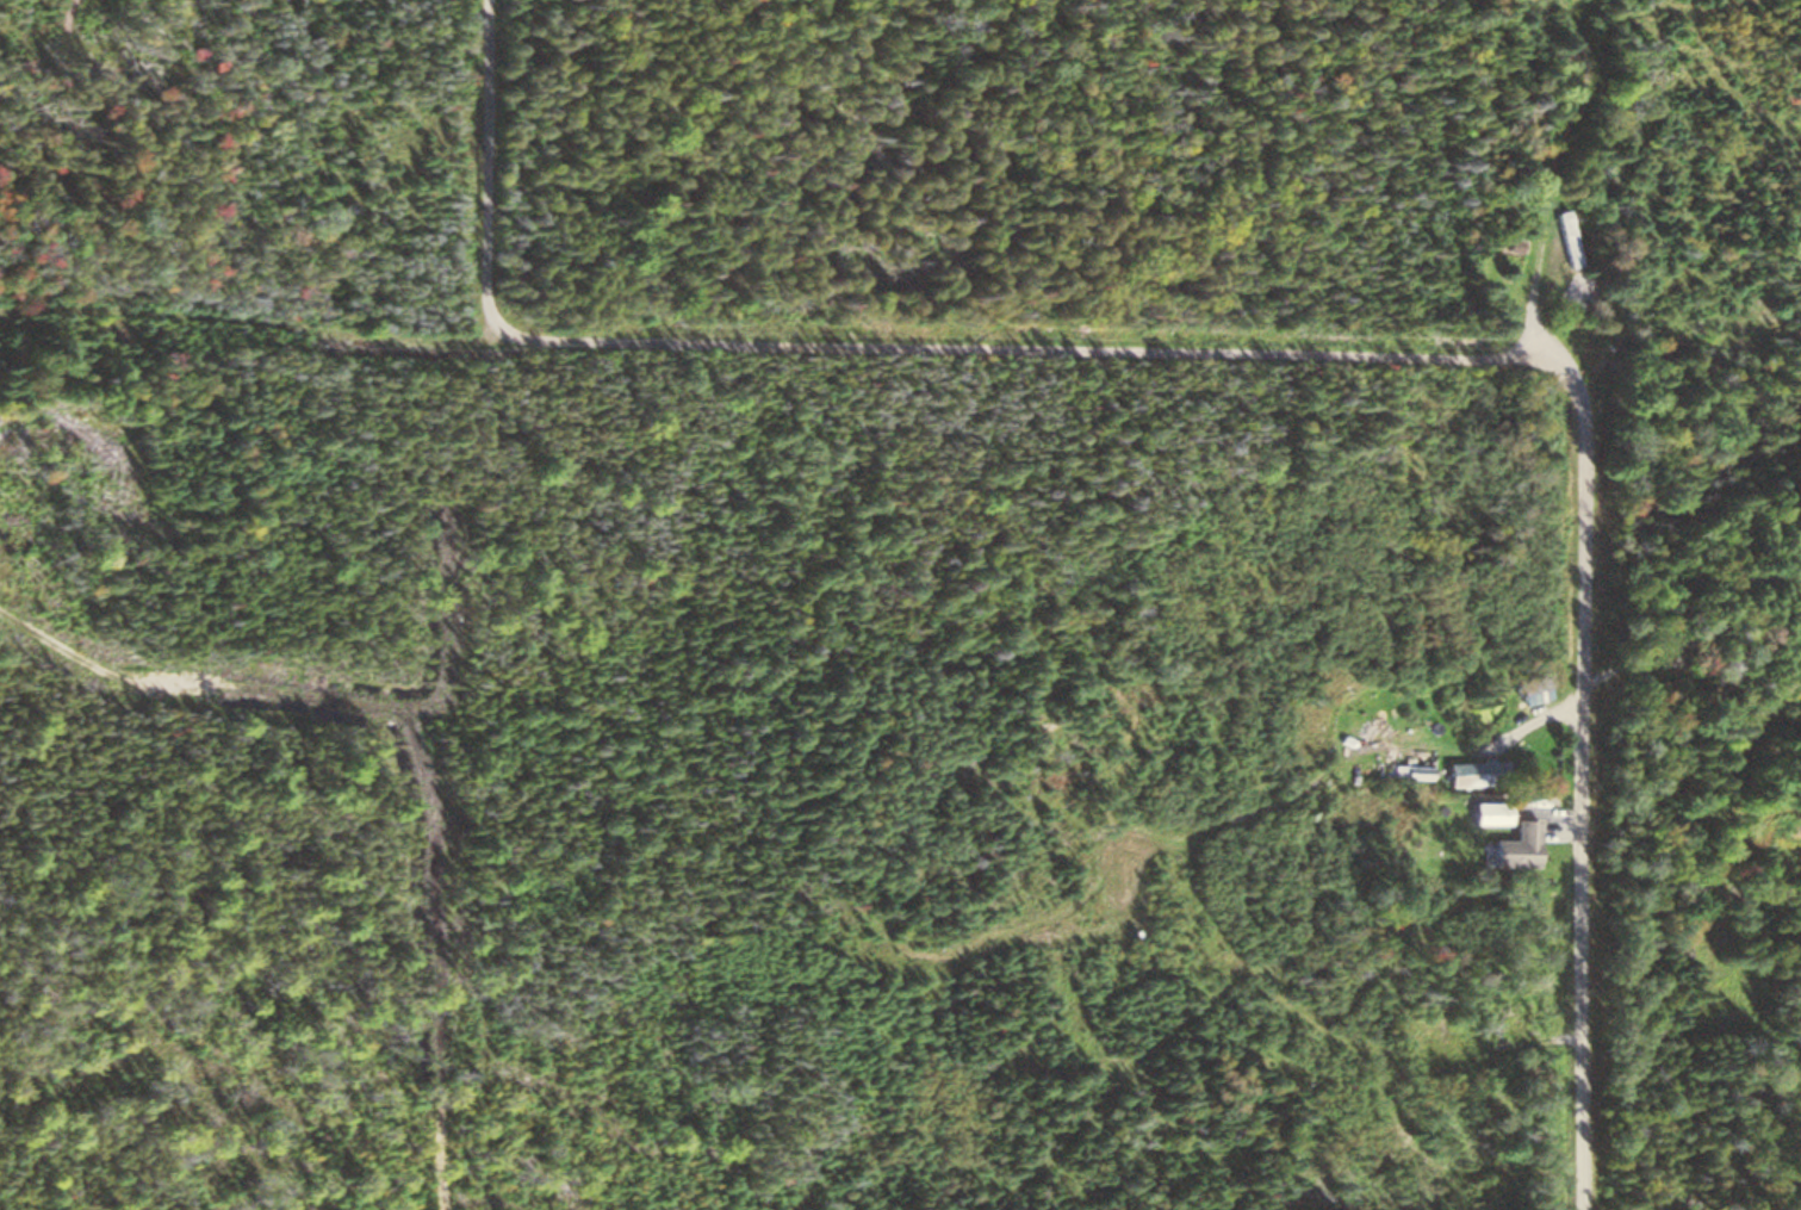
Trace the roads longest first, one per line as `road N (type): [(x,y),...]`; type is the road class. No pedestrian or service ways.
road 1 (residential): [(1589,1209),(1586,385),(1557,367),(1513,362),(497,330),(488,0)]

